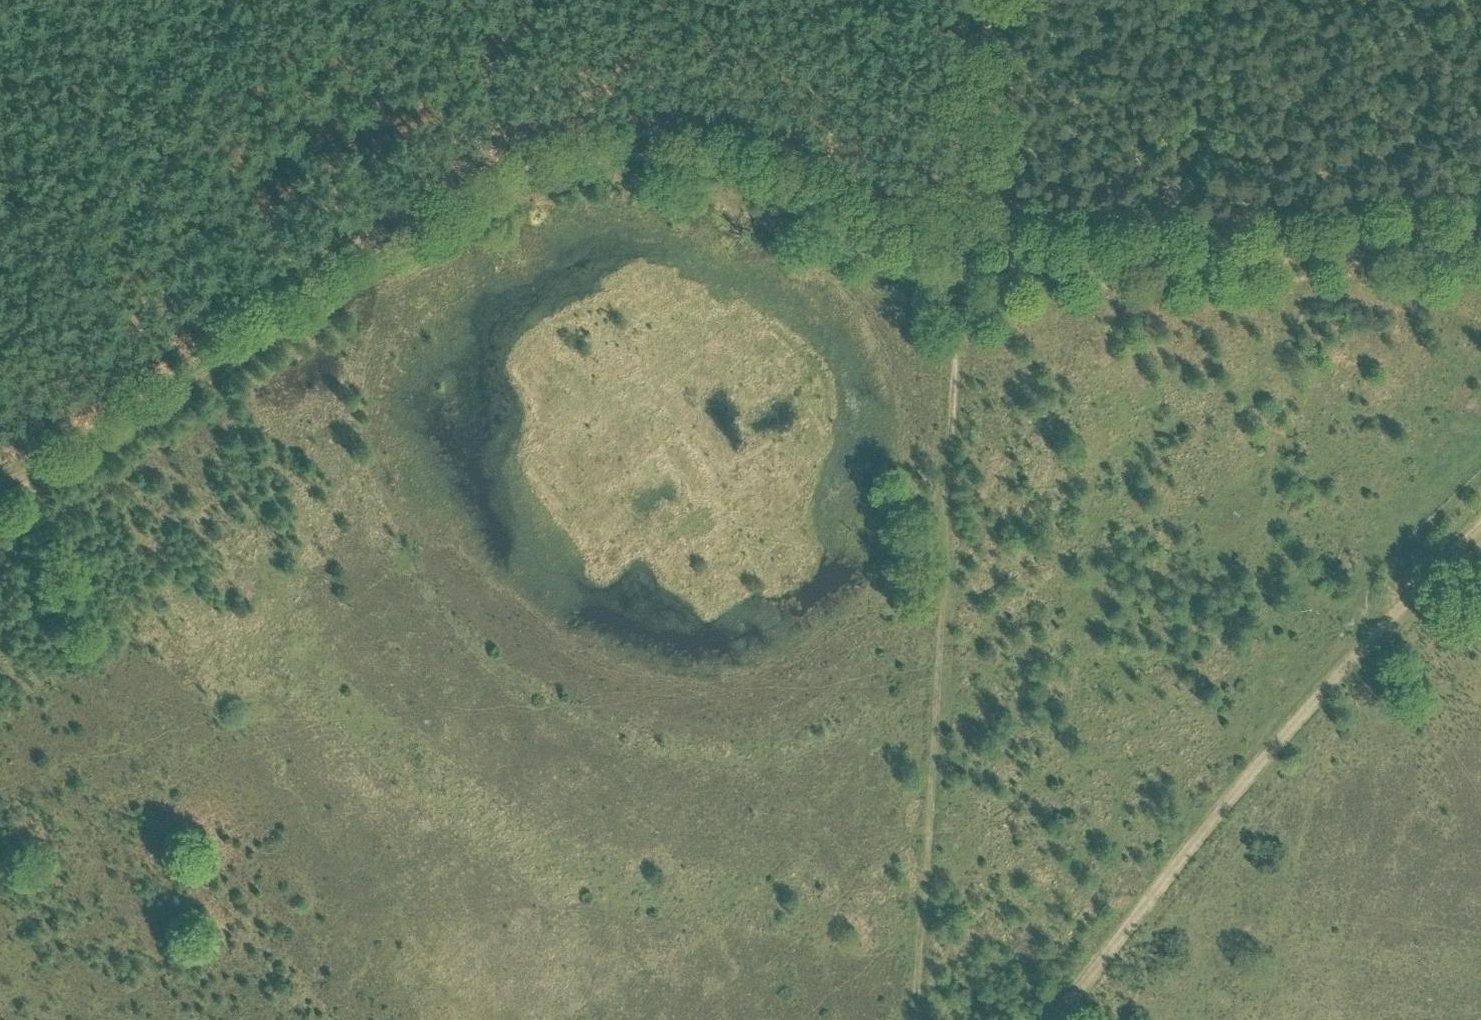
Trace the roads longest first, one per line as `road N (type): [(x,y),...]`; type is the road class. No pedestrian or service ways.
road 1 (track): [(0,468),(55,447),(544,166),(625,152),(706,156),(753,171),(836,218),(959,268),(1480,233)]
road 2 (track): [(915,1019),(975,0)]
road 3 (track): [(1033,1019),(1370,617),(1480,524)]

